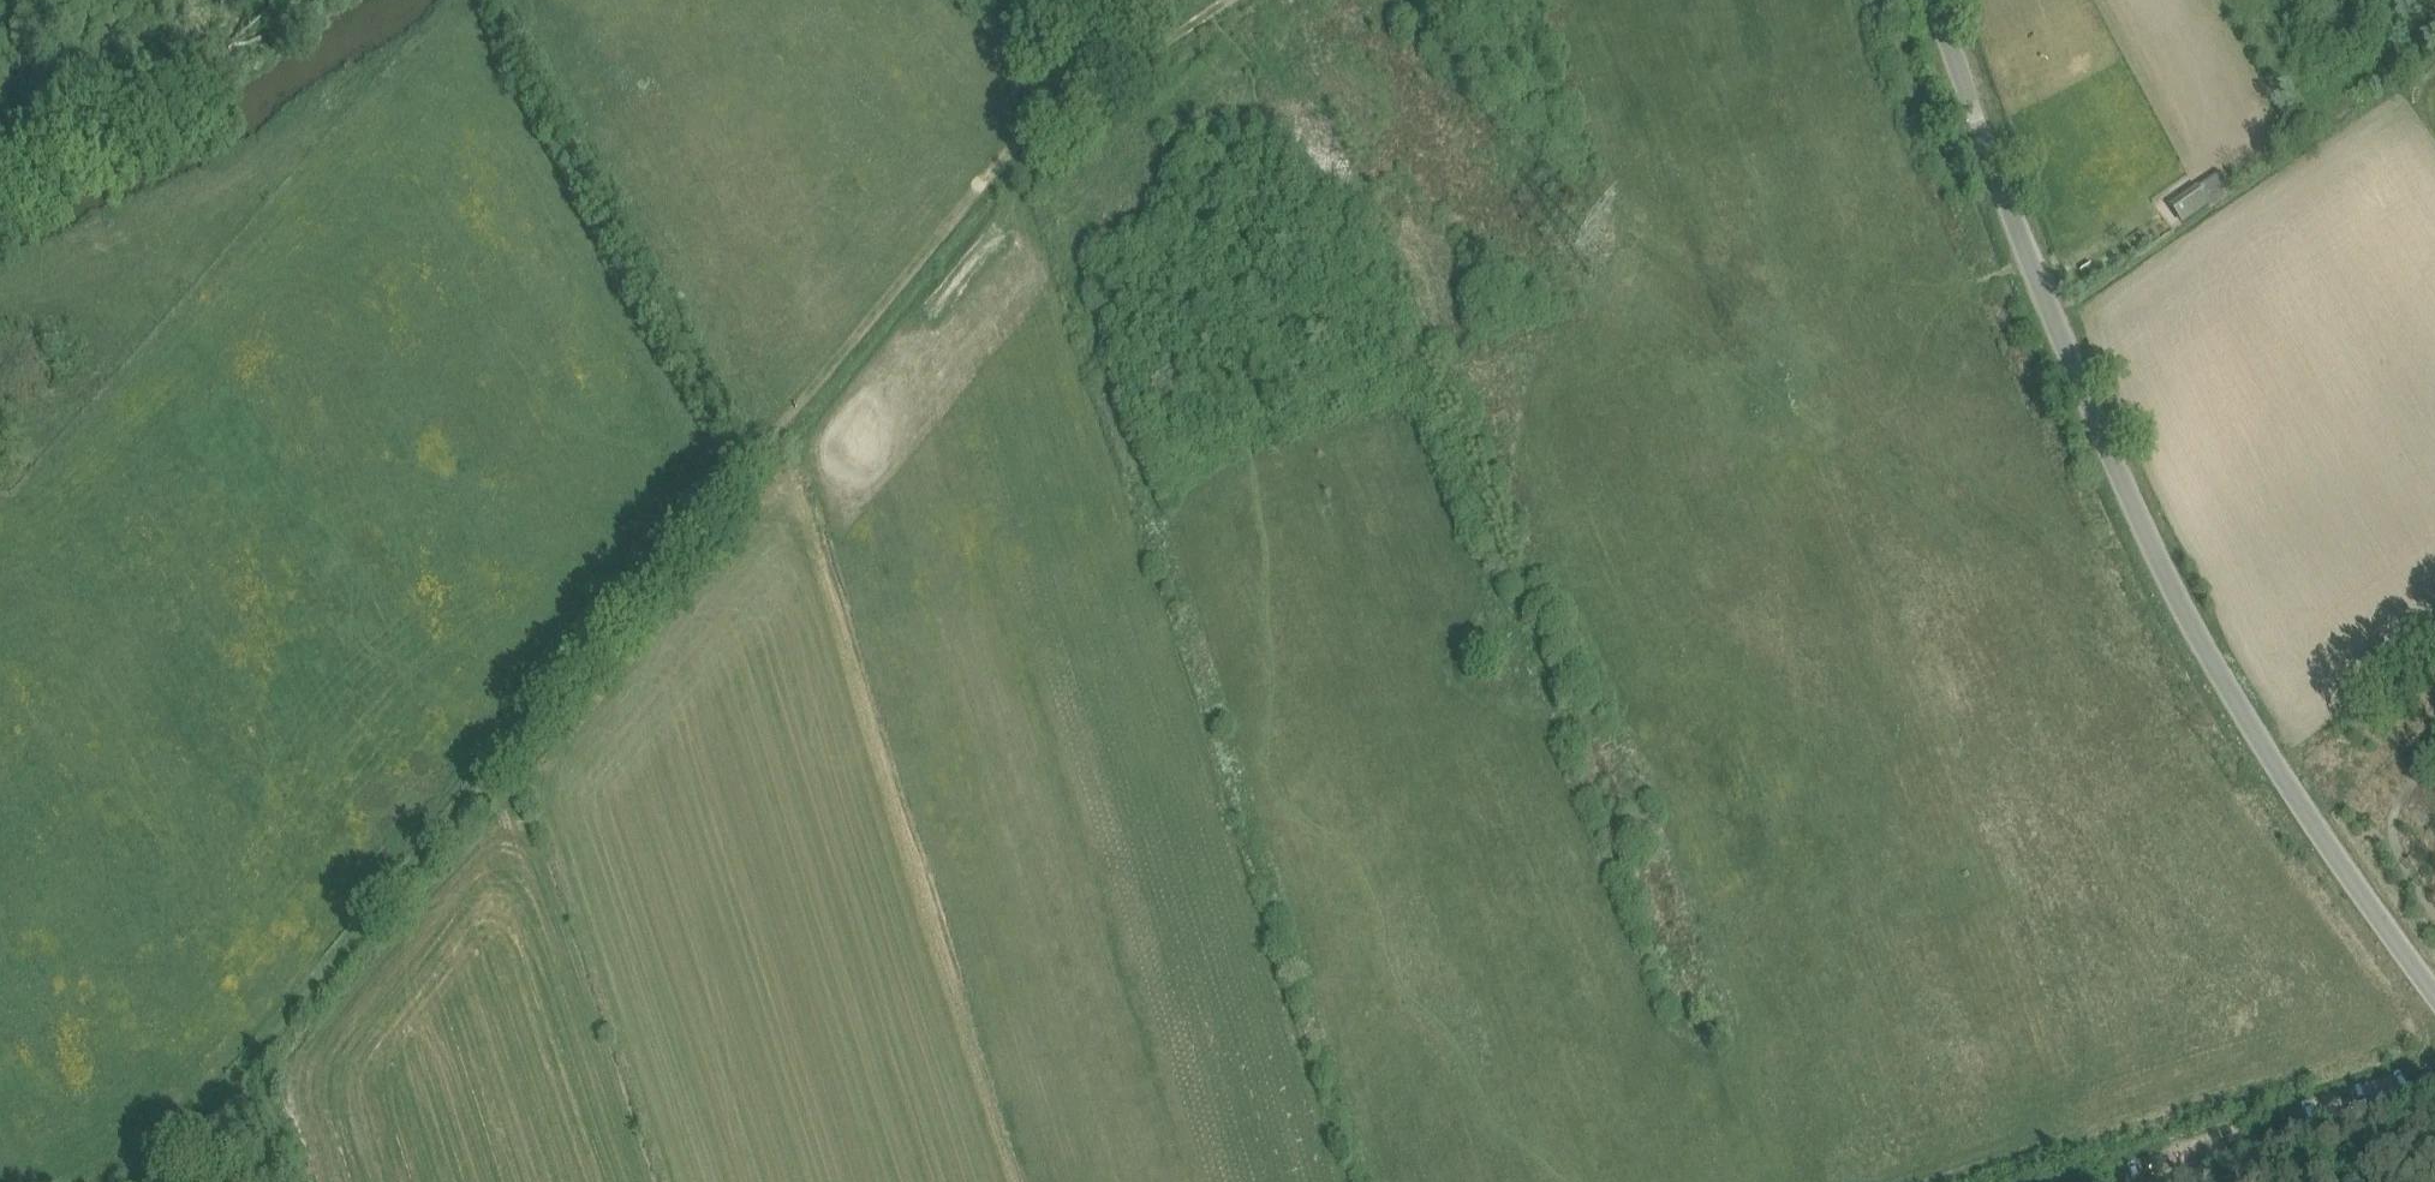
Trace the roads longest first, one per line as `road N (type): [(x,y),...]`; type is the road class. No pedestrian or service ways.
road 1 (unclassified): [(2434,993),(2257,737),(2185,611),(2032,264),(1936,0)]
road 2 (track): [(2155,1181),(2434,1090)]

